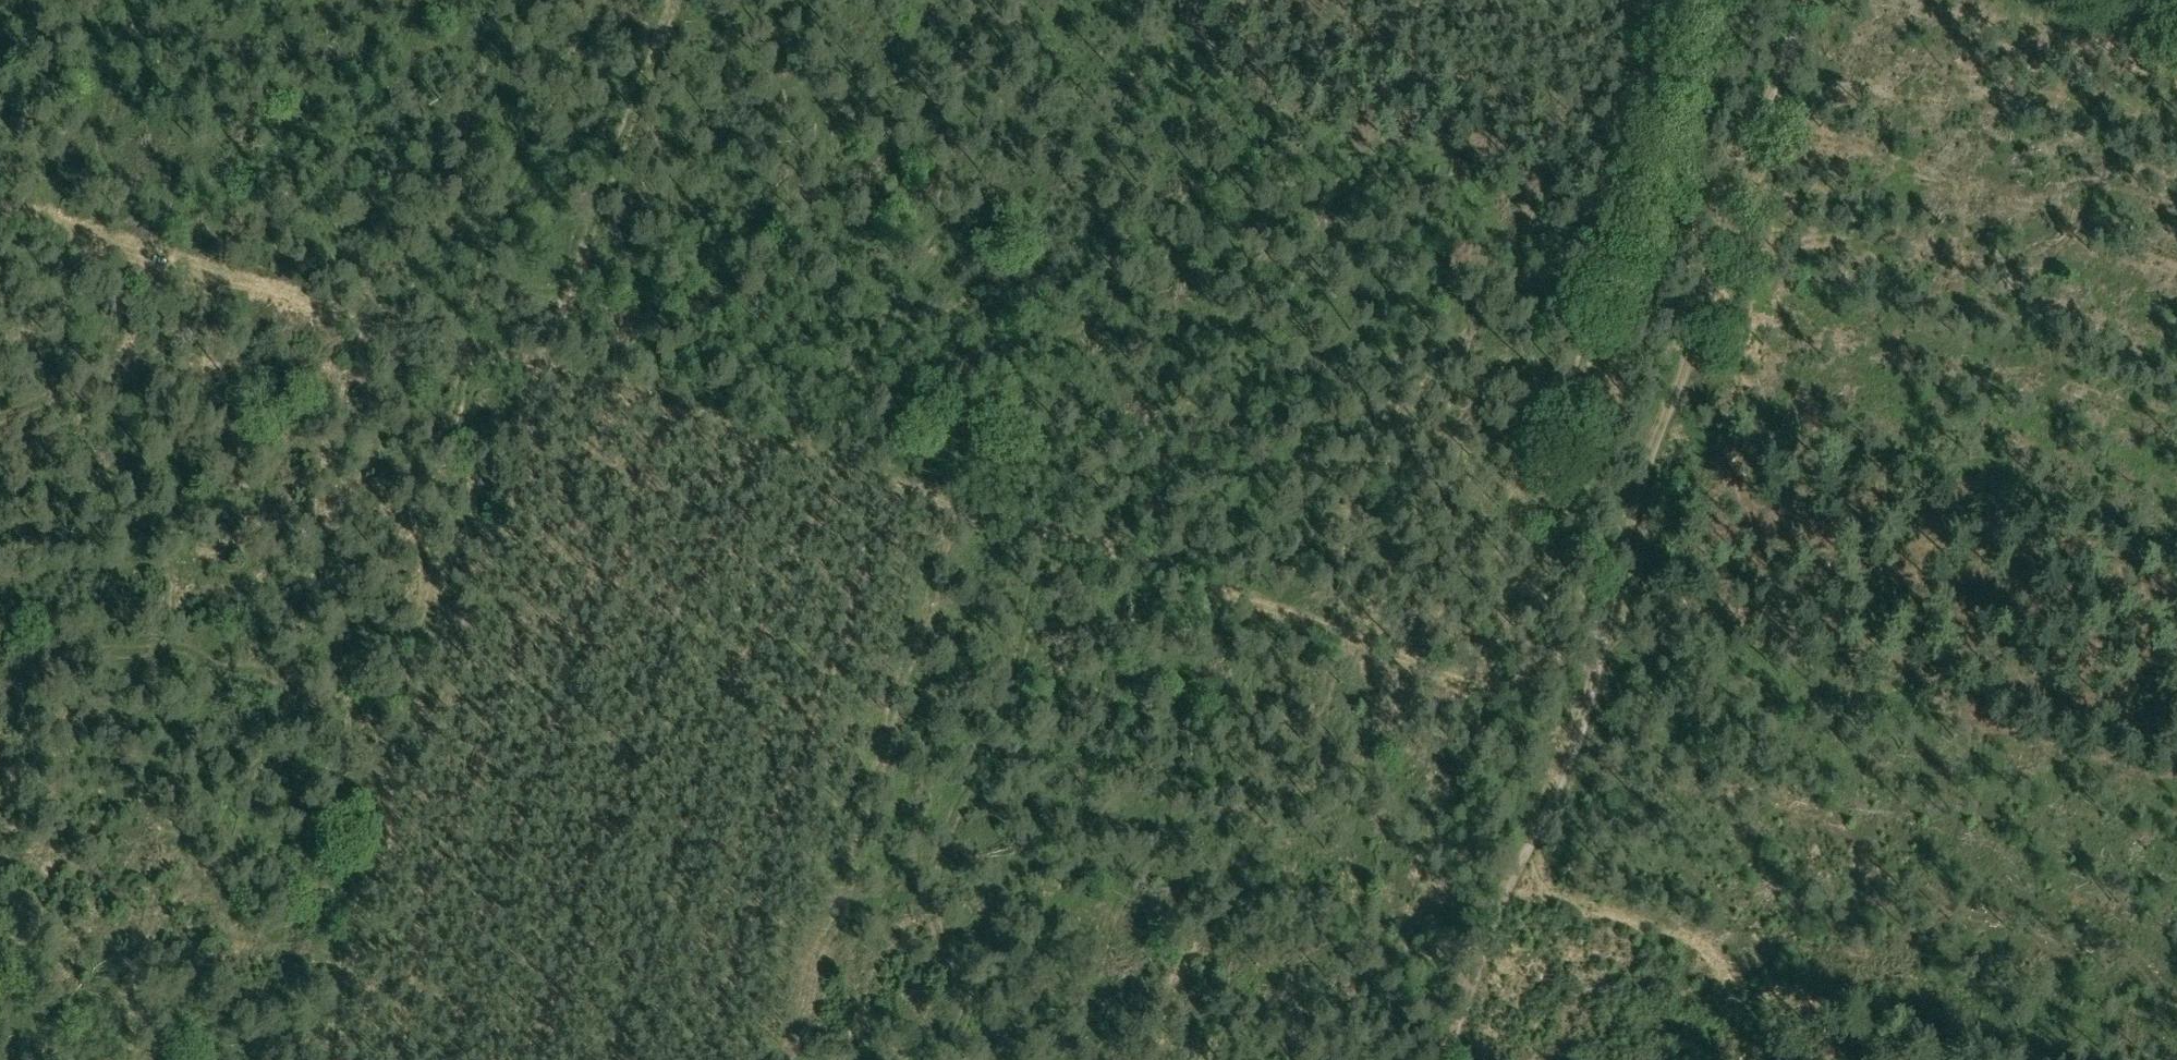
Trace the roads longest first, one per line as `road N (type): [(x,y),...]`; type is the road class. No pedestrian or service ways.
road 1 (track): [(1484,1059),(1822,0)]

